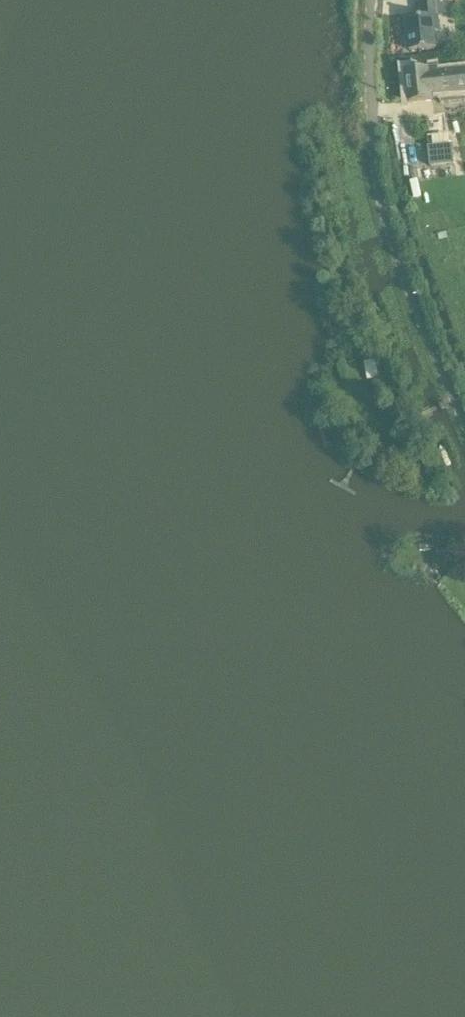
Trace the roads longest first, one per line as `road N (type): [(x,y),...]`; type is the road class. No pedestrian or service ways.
road 1 (residential): [(372,0),(372,124),(382,205),(404,282),(464,421)]

